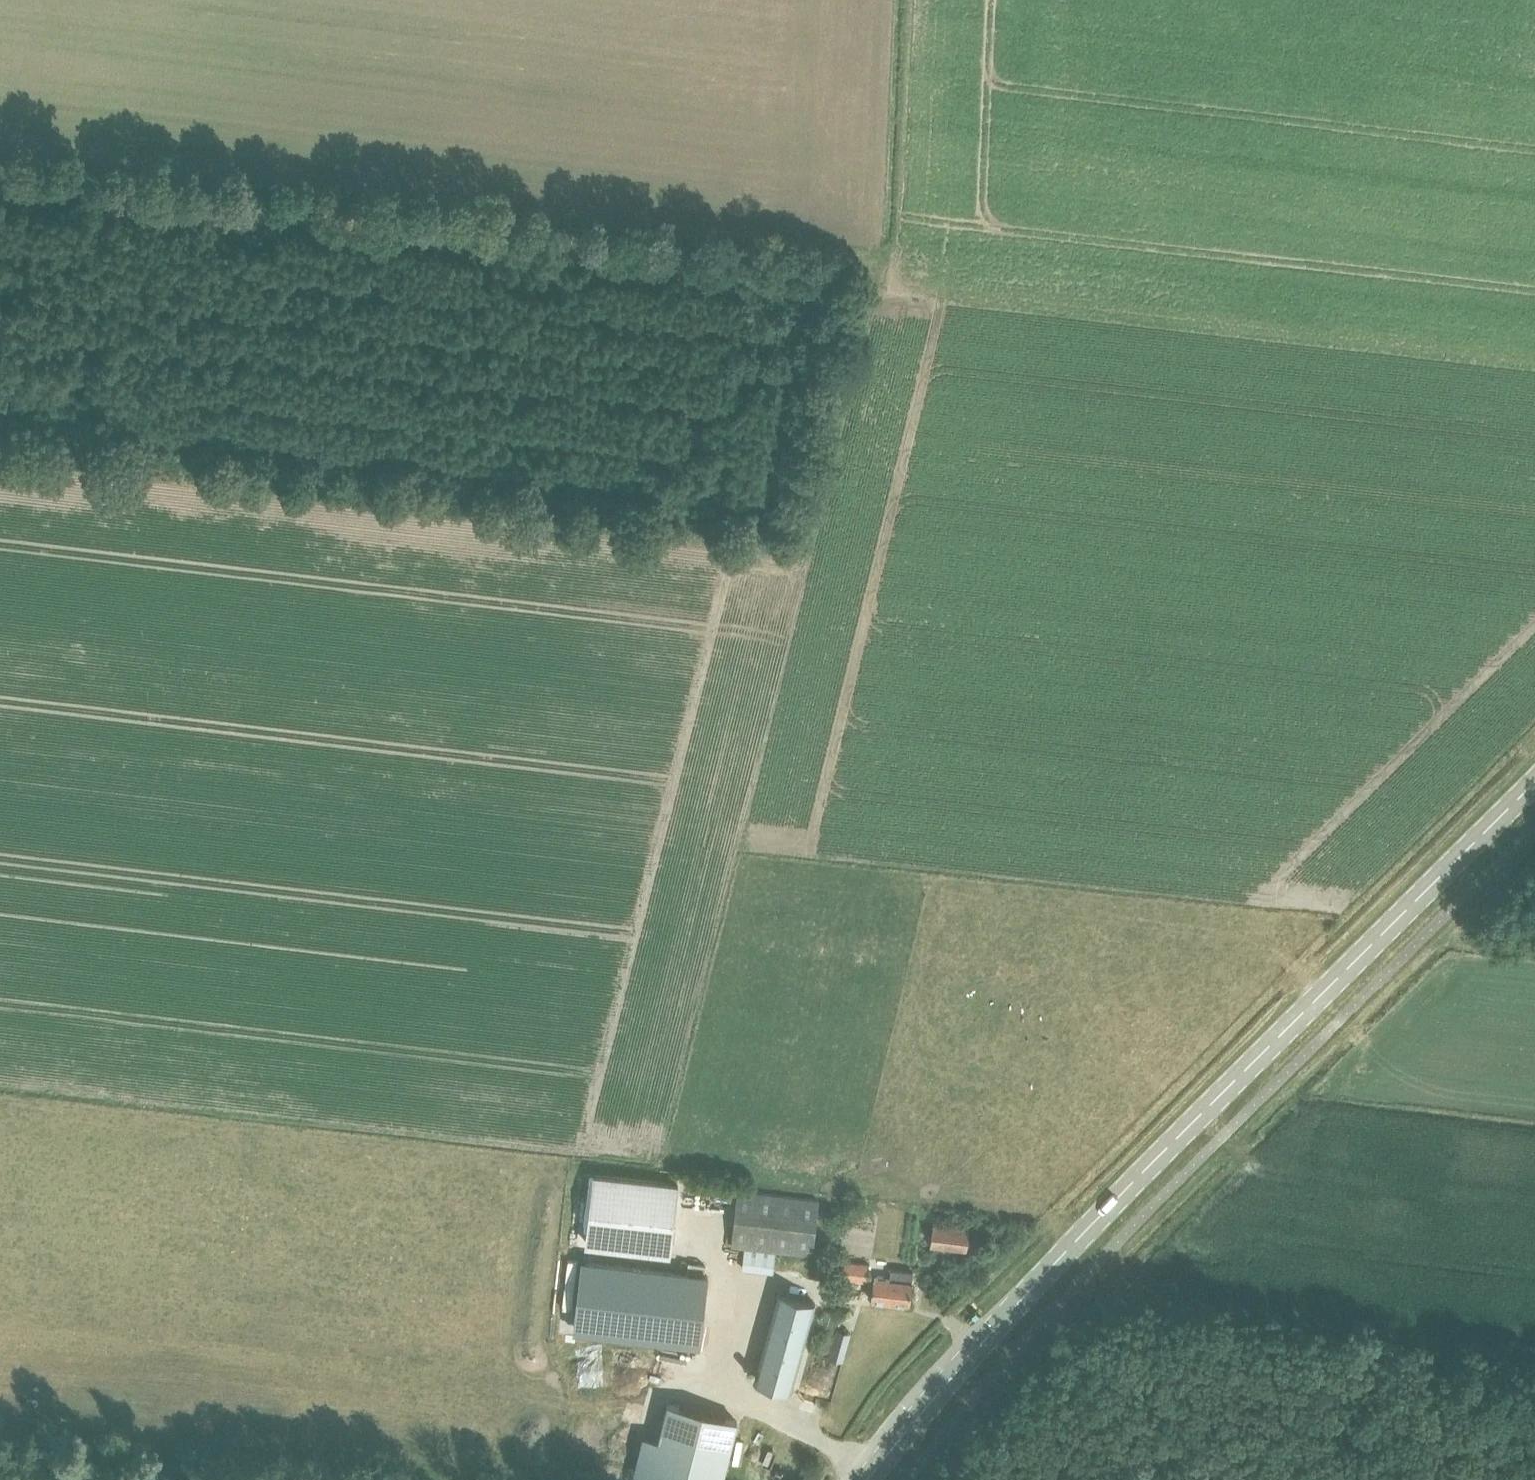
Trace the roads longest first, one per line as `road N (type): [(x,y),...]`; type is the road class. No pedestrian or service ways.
road 1 (tertiary): [(877,1479),(978,1357),(1534,791)]

